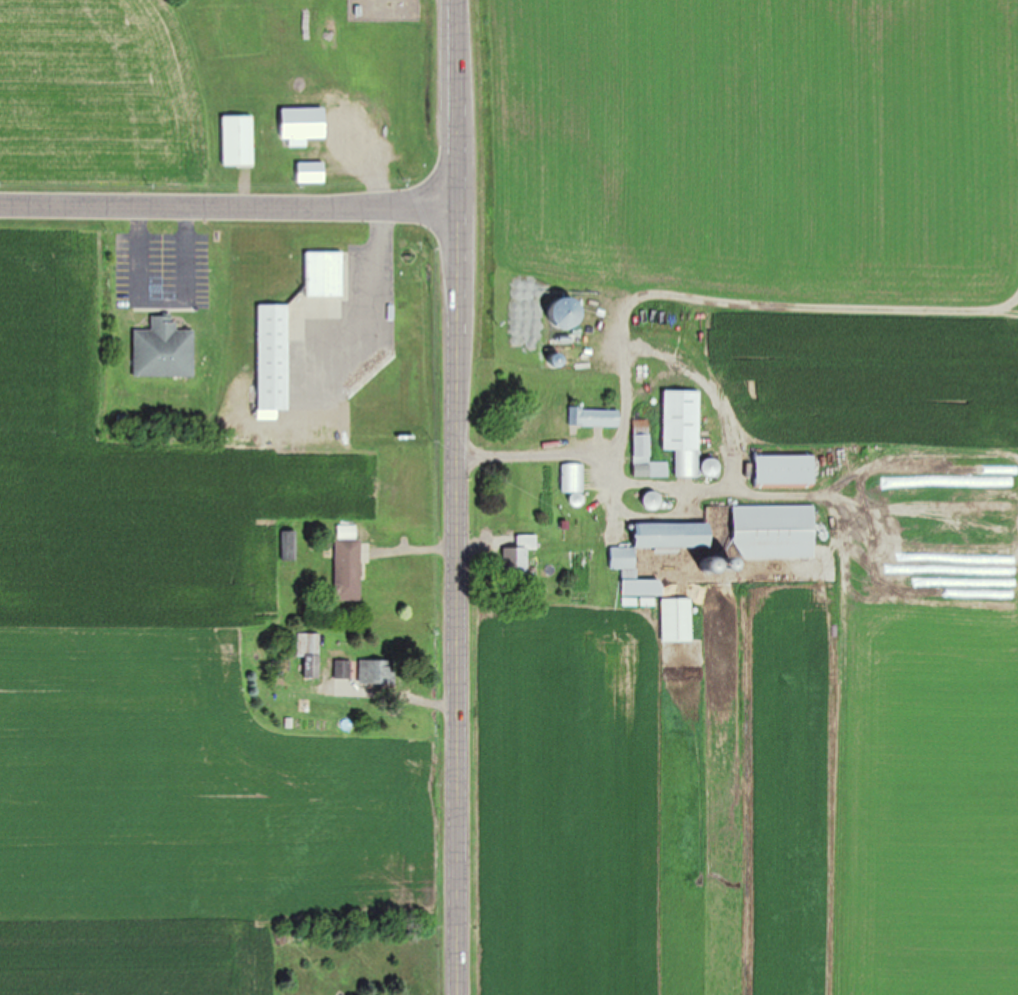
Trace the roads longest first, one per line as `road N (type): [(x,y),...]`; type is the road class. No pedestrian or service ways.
road 1 (primary): [(459,392),(458,994)]
road 2 (residential): [(0,205),(458,206)]
road 3 (primary): [(458,0),(458,206)]
road 4 (primary): [(459,392),(458,206)]

